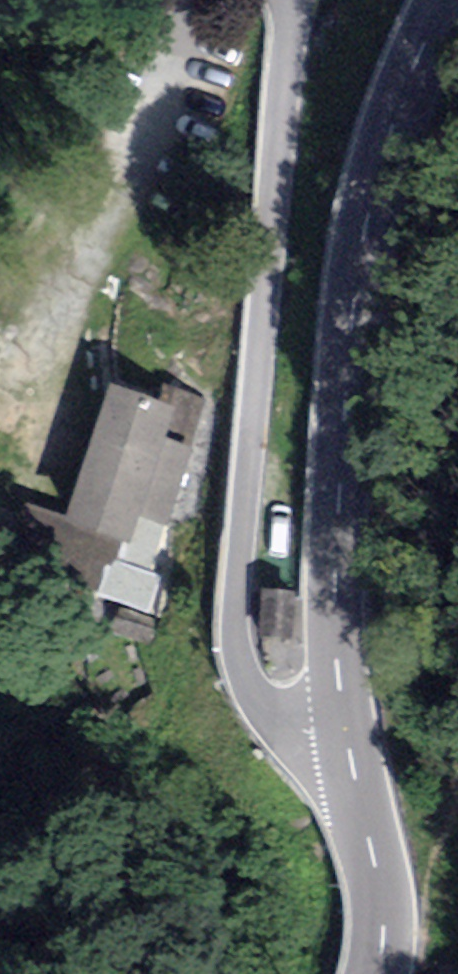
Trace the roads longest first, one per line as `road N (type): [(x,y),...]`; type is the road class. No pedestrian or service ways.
road 1 (unclassified): [(289,0),(242,598),(246,651),(257,686),(281,716),(351,772)]
road 2 (tertiary): [(351,772),(332,593),(341,388),(377,172),(445,0)]
road 3 (tertiary): [(376,973),(382,941),(374,855),(351,772)]

